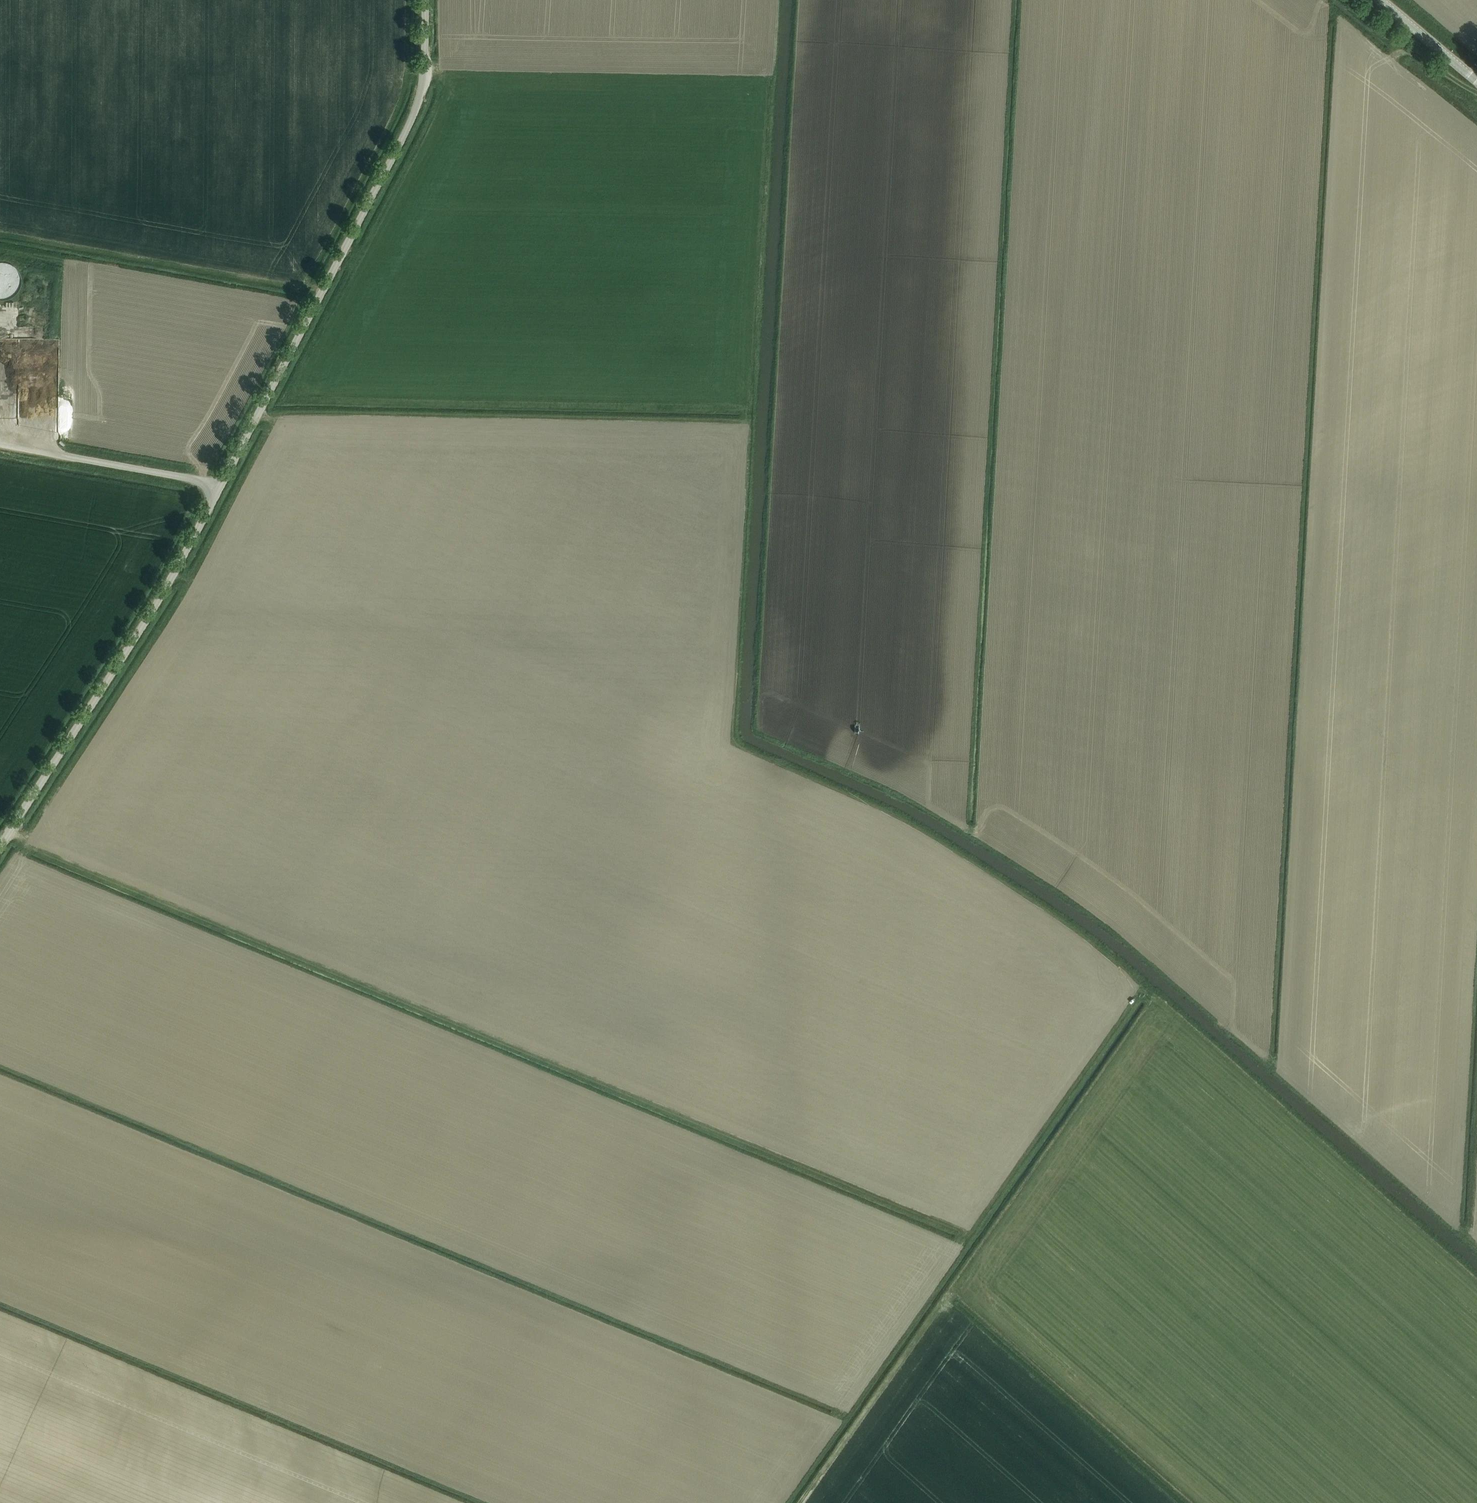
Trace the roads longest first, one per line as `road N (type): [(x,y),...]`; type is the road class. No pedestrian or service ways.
road 1 (tertiary): [(0,847),(190,544),(406,131),(424,75),(425,0)]
road 2 (tertiary): [(1476,81),(1381,0)]

